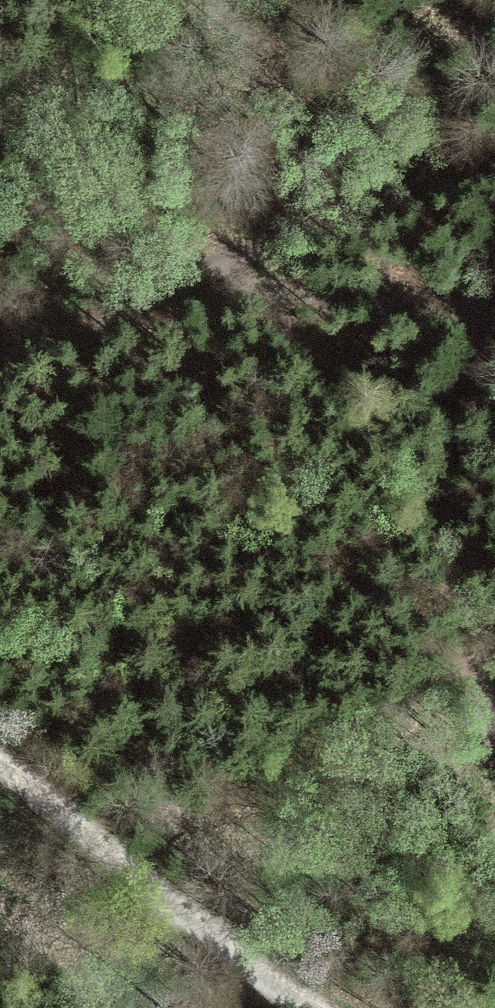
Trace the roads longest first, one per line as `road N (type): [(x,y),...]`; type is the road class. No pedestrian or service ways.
road 1 (track): [(494,334),(204,280),(431,505),(494,685)]
road 2 (track): [(0,351),(204,280),(494,133)]
road 3 (track): [(0,778),(226,959),(313,1007)]
road 4 (track): [(431,505),(472,330),(494,271)]

